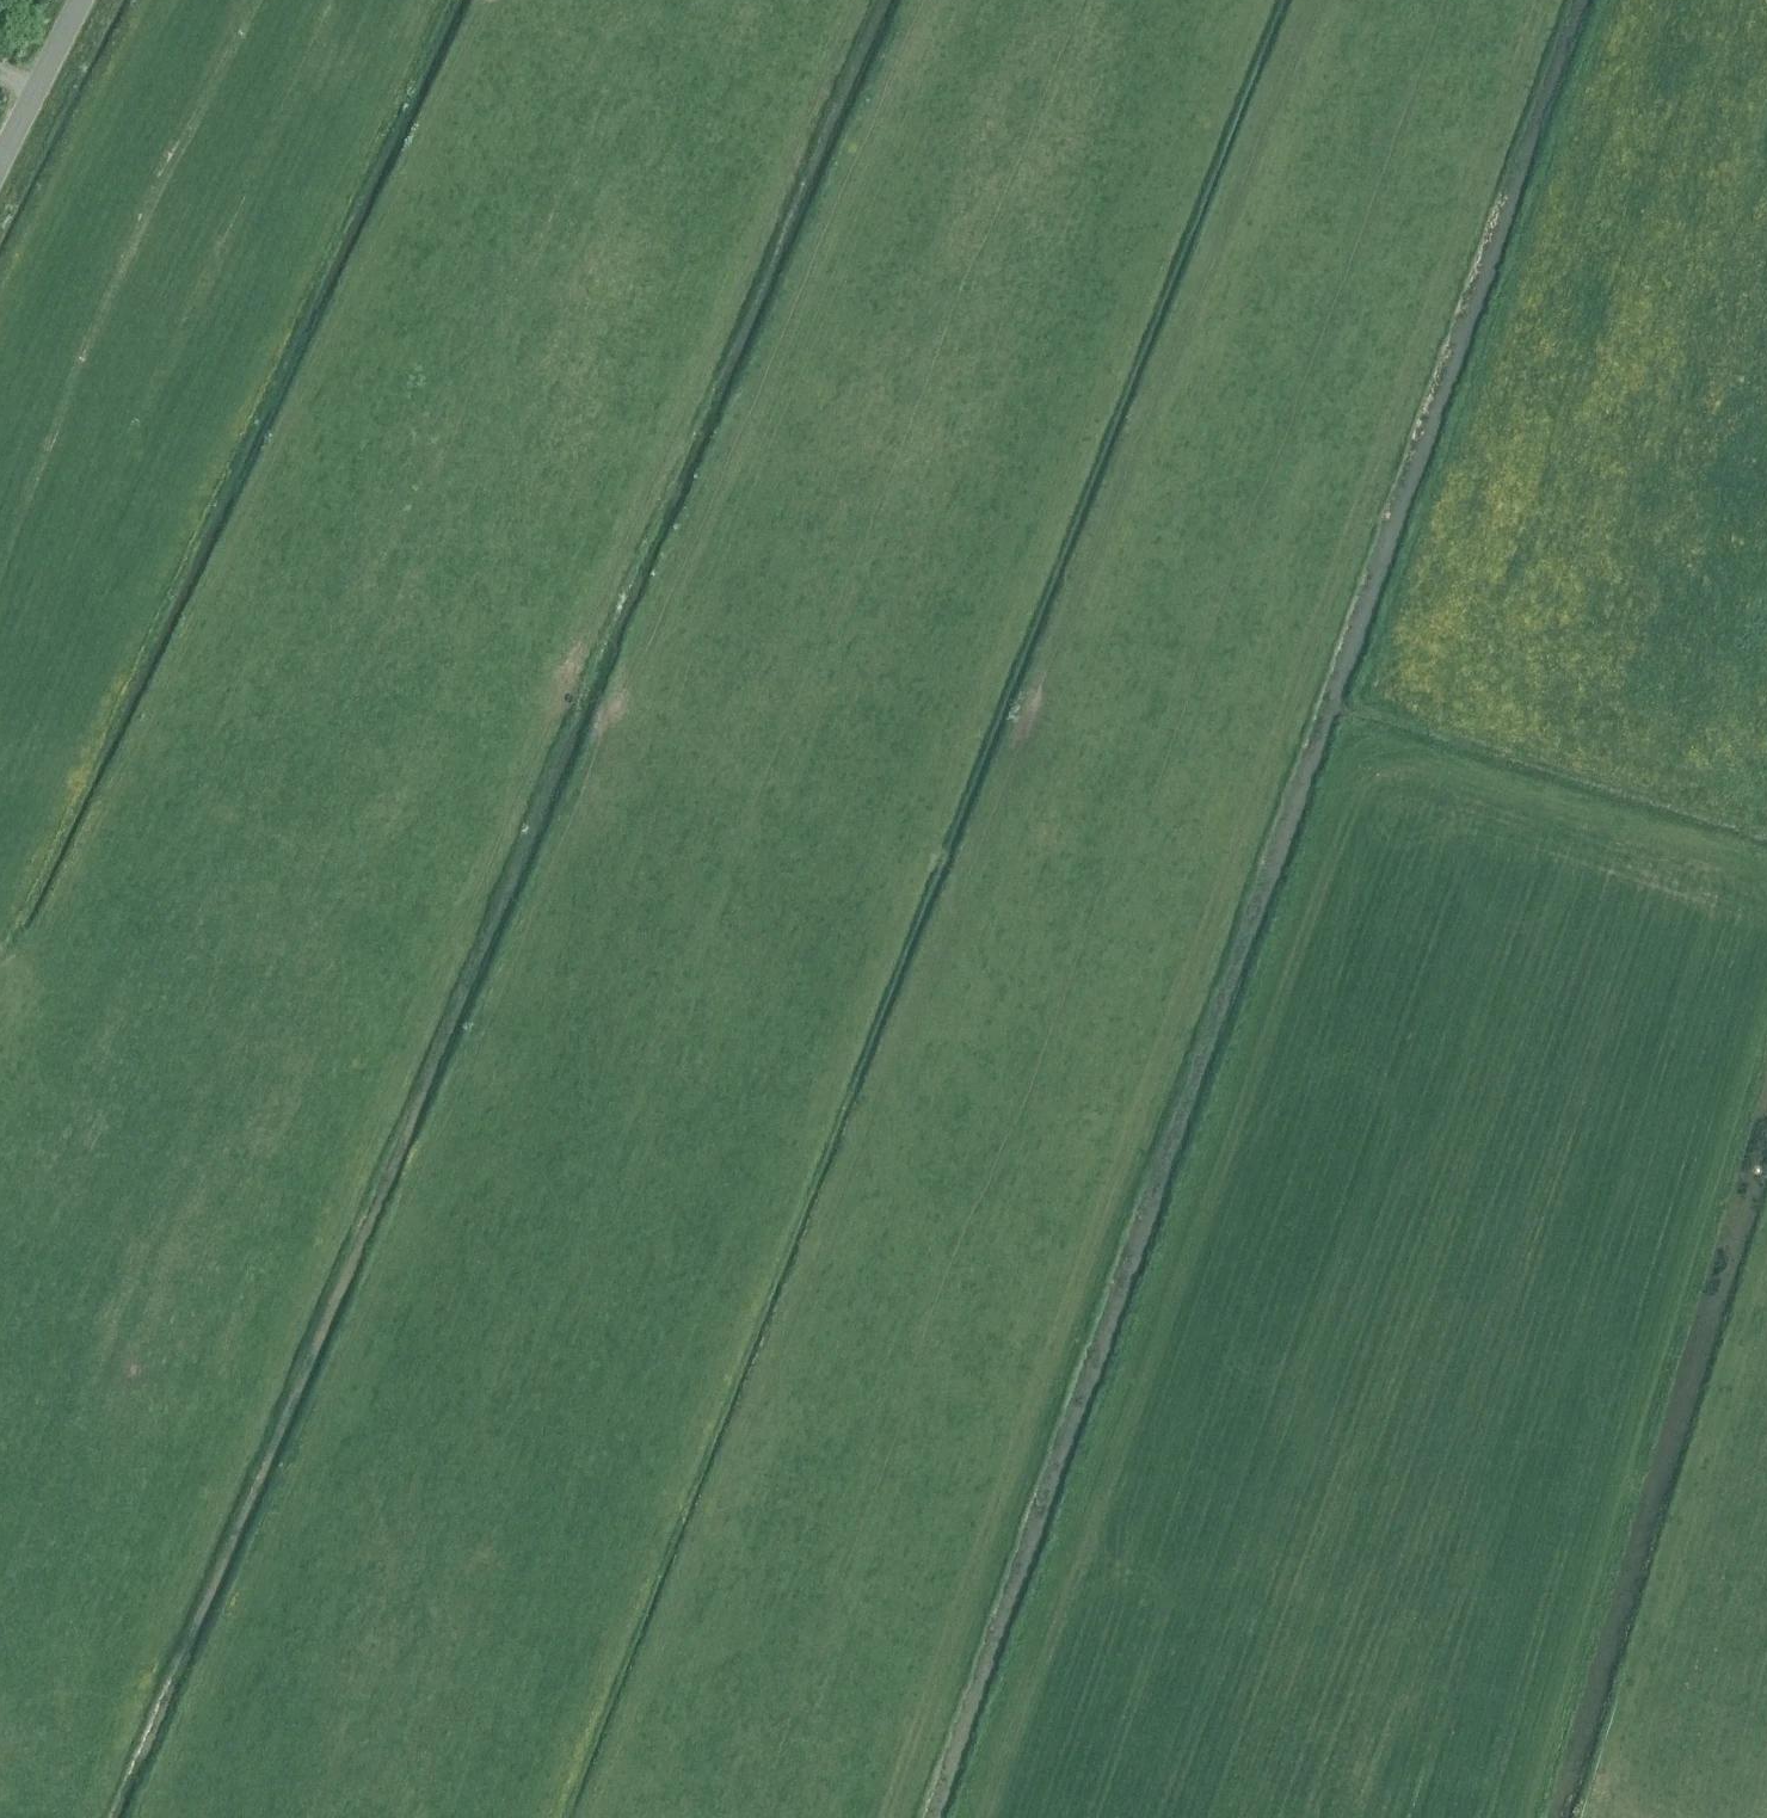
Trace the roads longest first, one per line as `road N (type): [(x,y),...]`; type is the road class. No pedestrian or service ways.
road 1 (unclassified): [(0,172),(86,0)]

